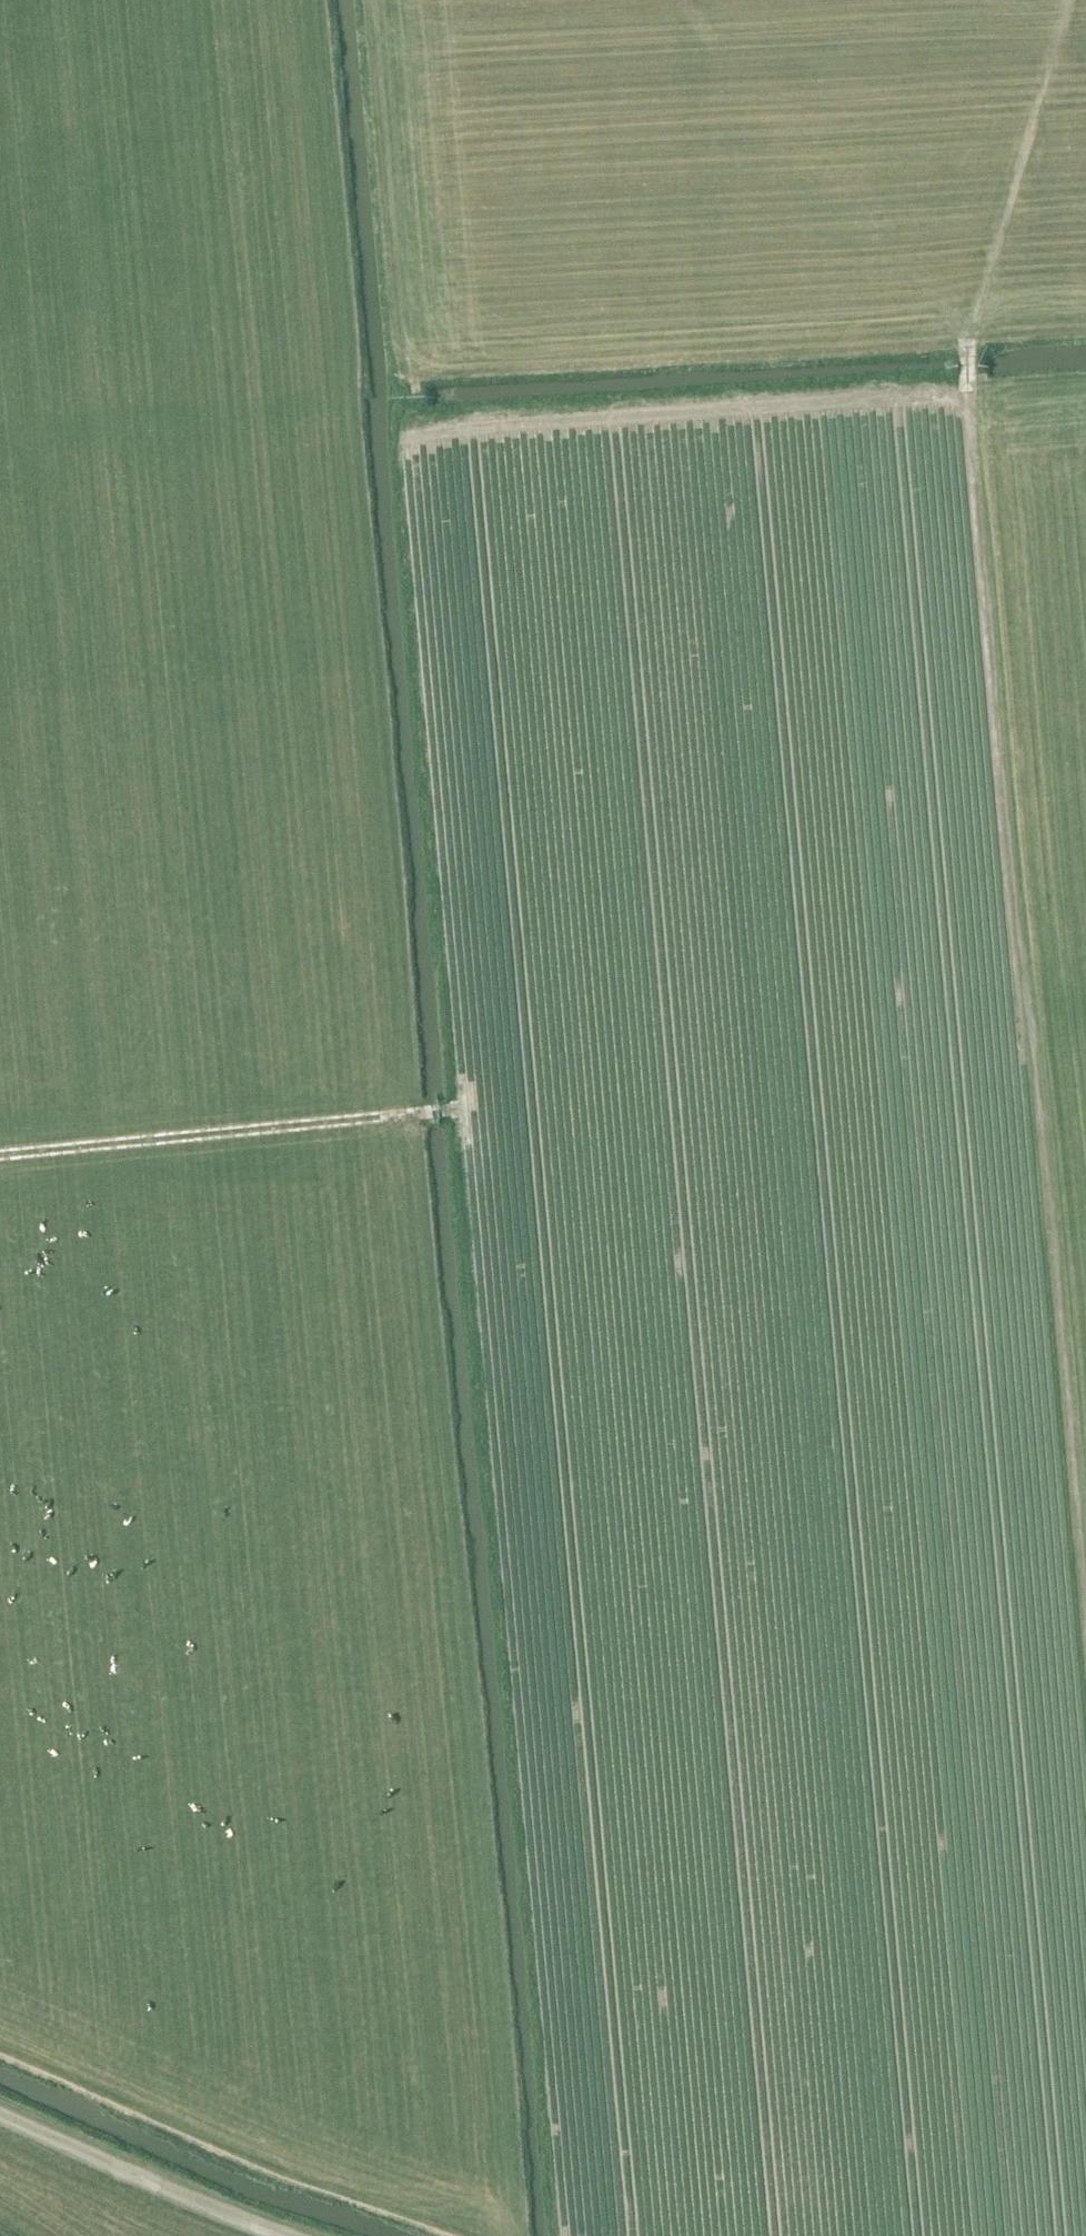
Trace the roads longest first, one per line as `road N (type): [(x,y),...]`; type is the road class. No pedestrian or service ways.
road 1 (track): [(1068,0),(965,337),(1085,1657)]
road 2 (track): [(457,1109),(0,1155)]

